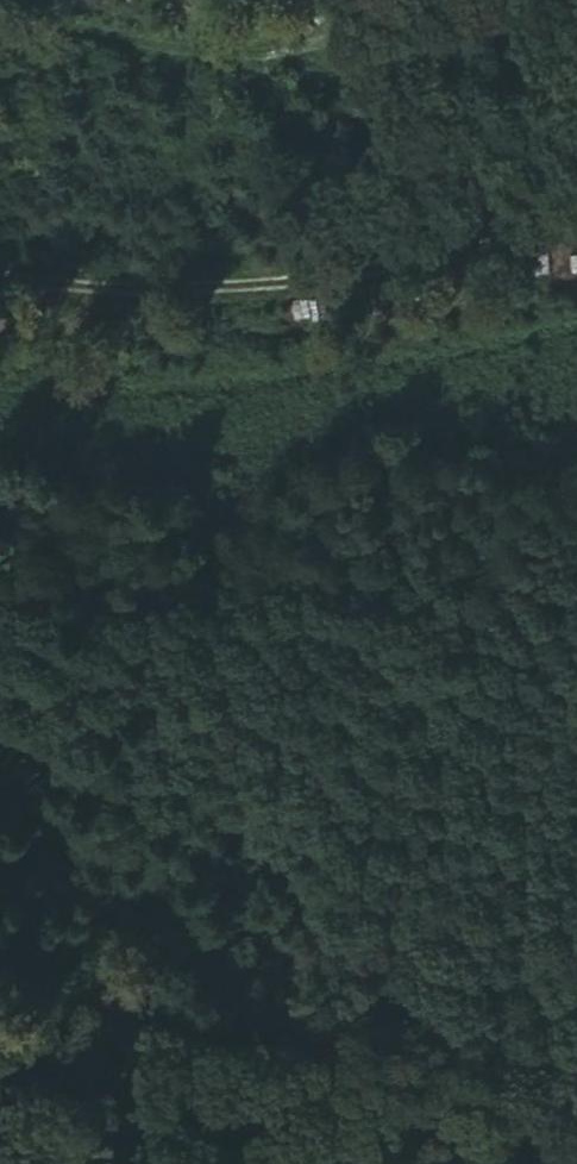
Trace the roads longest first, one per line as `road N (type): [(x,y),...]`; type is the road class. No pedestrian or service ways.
road 1 (track): [(0,291),(273,297),(576,217)]

